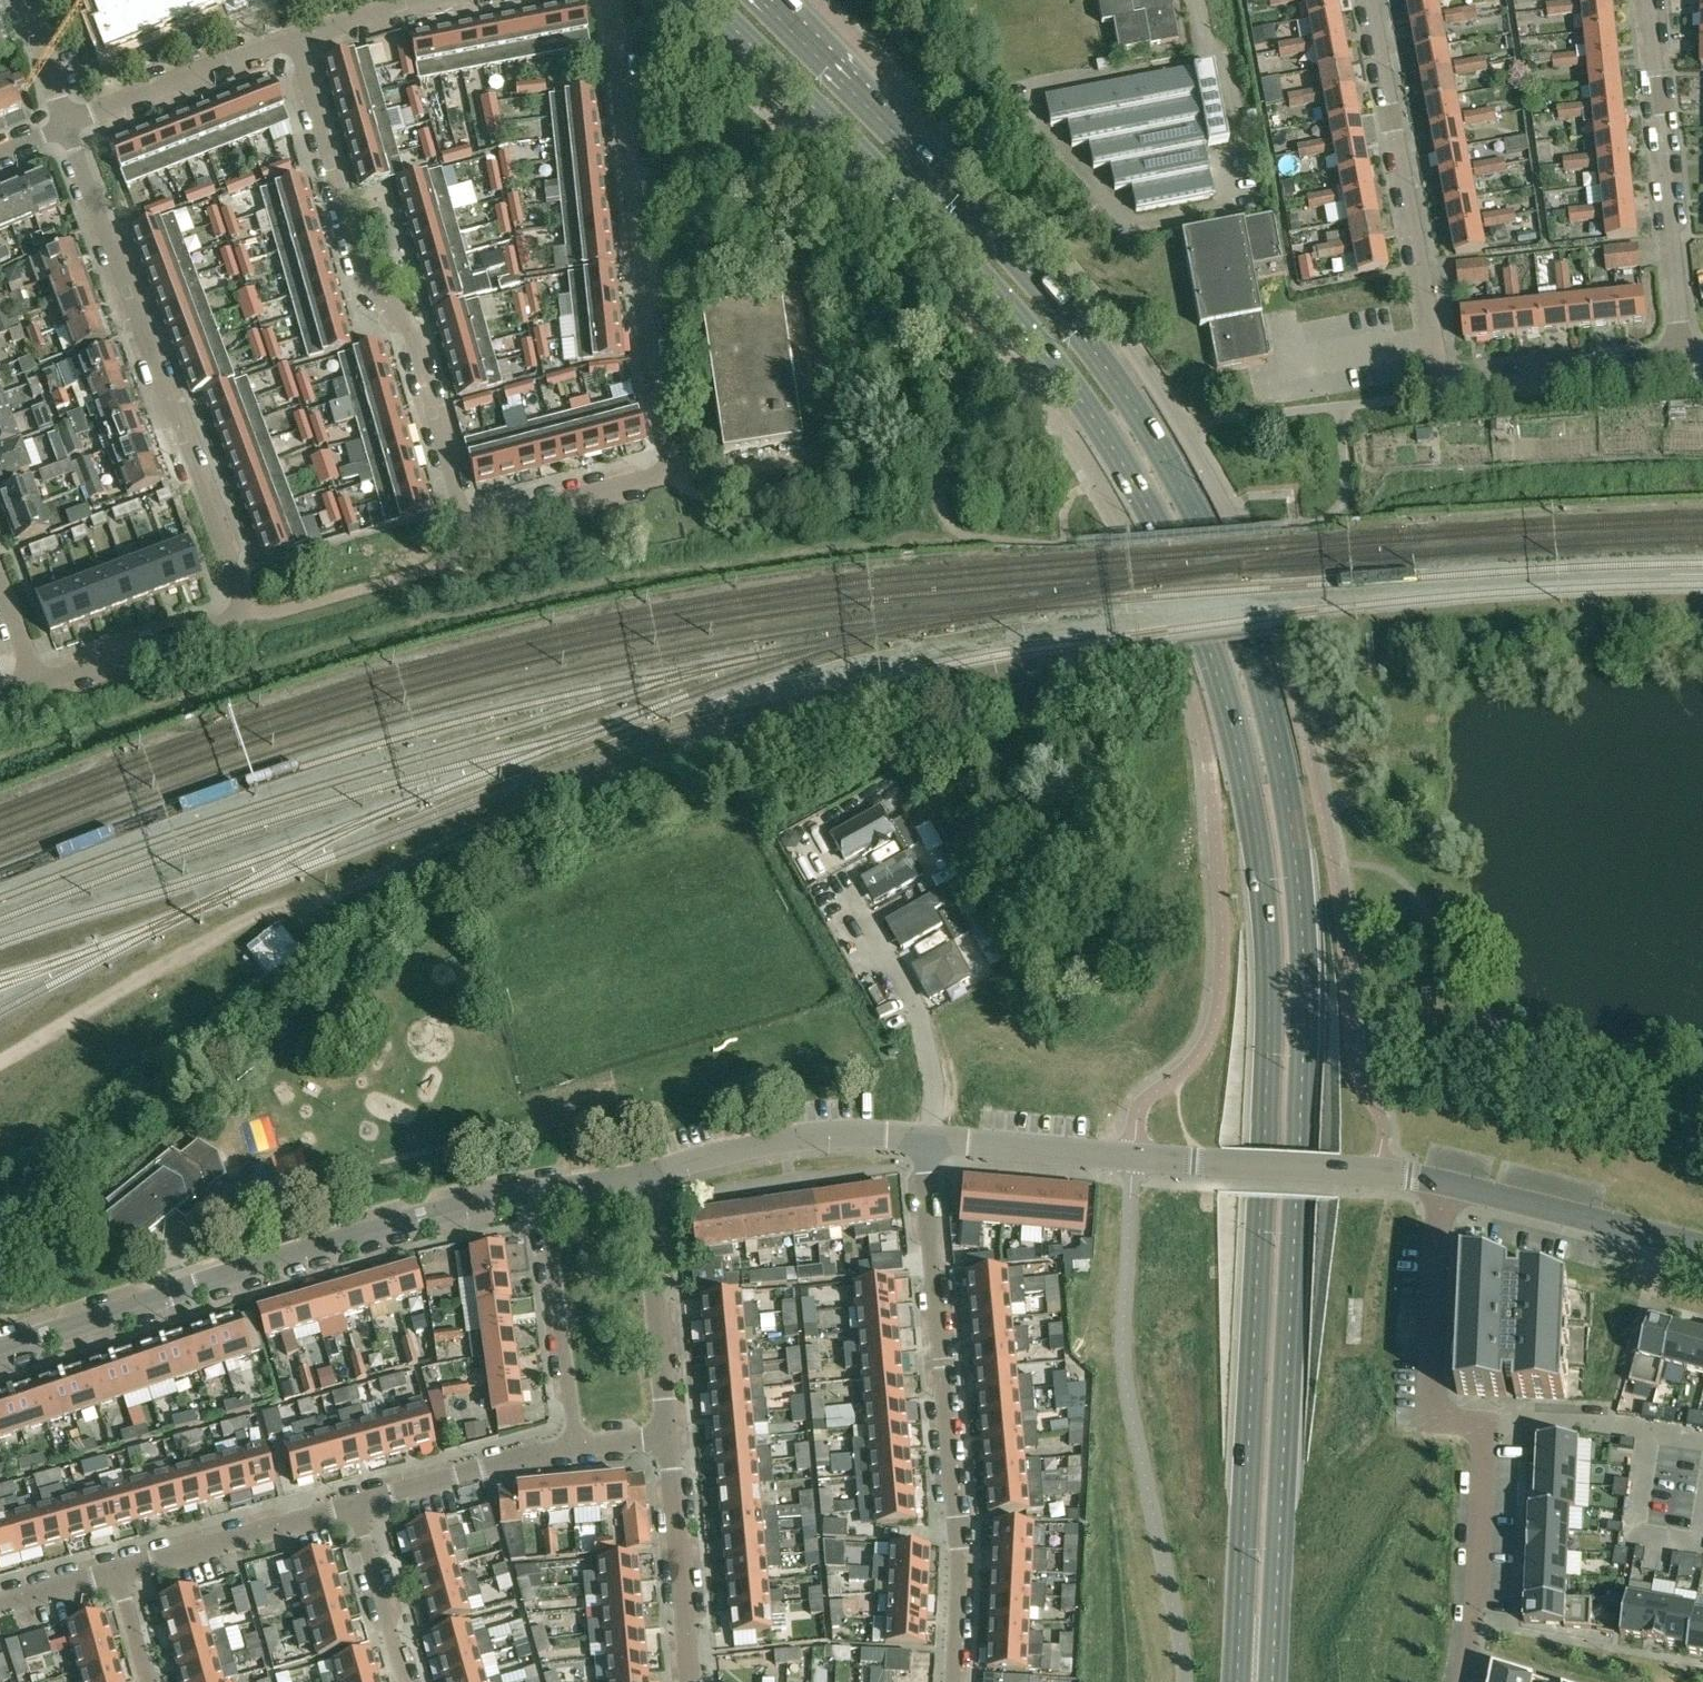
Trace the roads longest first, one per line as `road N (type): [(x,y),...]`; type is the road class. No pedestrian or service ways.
road 1 (primary): [(698,0),(921,221),(1056,373),(1145,515),(1215,668),(1261,870),(1269,985),(1236,1681)]
road 2 (primary): [(1271,1681),(1302,1050),(1299,911),(1284,774),(1251,653),(1195,492),(1123,372),(941,158),(781,0)]
road 3 (residential): [(294,35),(360,271),(408,325),(471,522),(668,472),(609,0)]
road 4 (residential): [(37,689),(221,629),(237,615),(240,596),(67,124)]
road 5 (unclassified): [(638,1174),(423,1216),(0,1350)]
road 6 (residential): [(1461,1681),(1473,1619),(1482,1419),(1427,1416),(1443,1179)]
road 7 (residential): [(955,1681),(955,1549),(925,1138)]
road 8 (unclassified): [(1343,1170),(925,1138)]
road 9 (residential): [(1445,387),(1378,0)]
road 10 (residential): [(1679,360),(1647,0)]
road 11 (unclassified): [(925,1138),(819,1137),(638,1174)]
road 12 (unclassified): [(1443,1179),(1702,1245)]
road 13 (residential): [(671,1435),(638,1174)]
road 14 (residential): [(123,1570),(370,1501)]
road 15 (residential): [(692,1681),(671,1435)]
road 16 (residential): [(67,124),(294,35)]
road 17 (residential): [(1445,387),(1679,360)]
road 18 (residential): [(575,1443),(548,1225)]
road 19 (residential): [(370,1501),(575,1443)]
road 20 (residential): [(413,1681),(370,1501)]
road 21 (residential): [(294,35),(422,0)]
road 22 (residential): [(67,124),(29,0)]
road 23 (residential): [(0,1610),(123,1570)]

